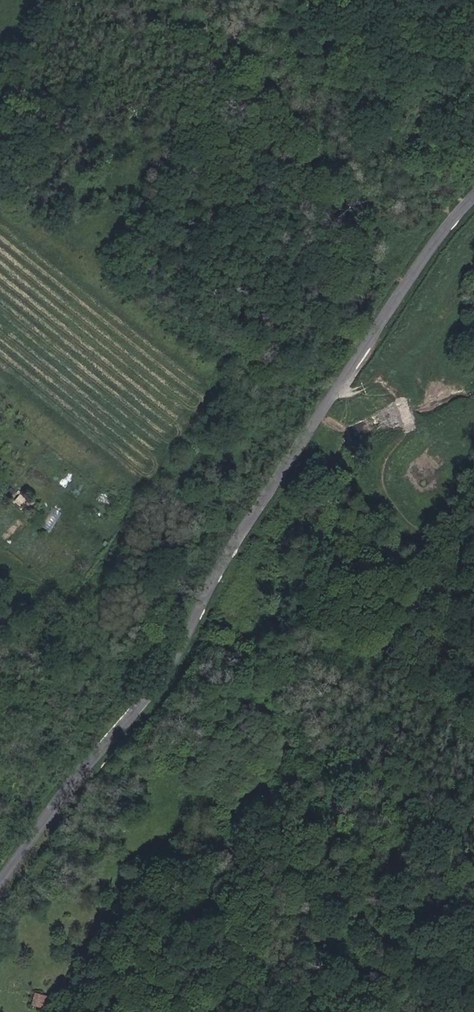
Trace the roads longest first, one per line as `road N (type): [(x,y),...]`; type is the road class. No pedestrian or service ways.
road 1 (tertiary): [(473,195),(425,259),(166,679),(0,880)]

